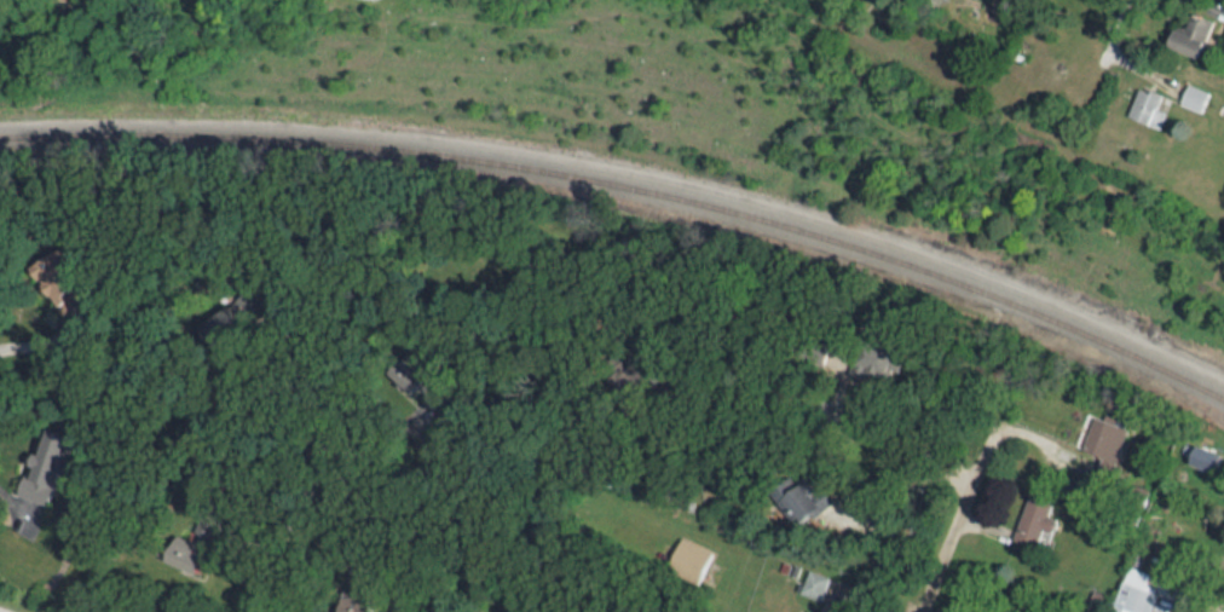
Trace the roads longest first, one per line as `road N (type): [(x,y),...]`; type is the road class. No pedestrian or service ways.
road 1 (residential): [(924,611),(1003,421)]
road 2 (residential): [(252,611),(328,463)]
road 3 (residential): [(1180,86),(1112,54),(1133,0)]

